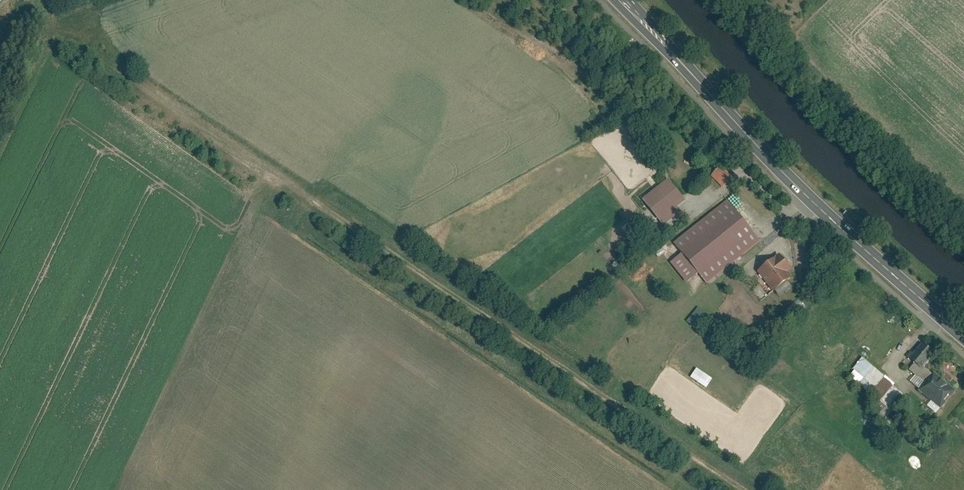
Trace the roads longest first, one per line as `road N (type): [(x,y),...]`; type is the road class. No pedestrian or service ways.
road 1 (track): [(747,489),(46,24)]
road 2 (primary): [(621,0),(768,159),(963,340)]

